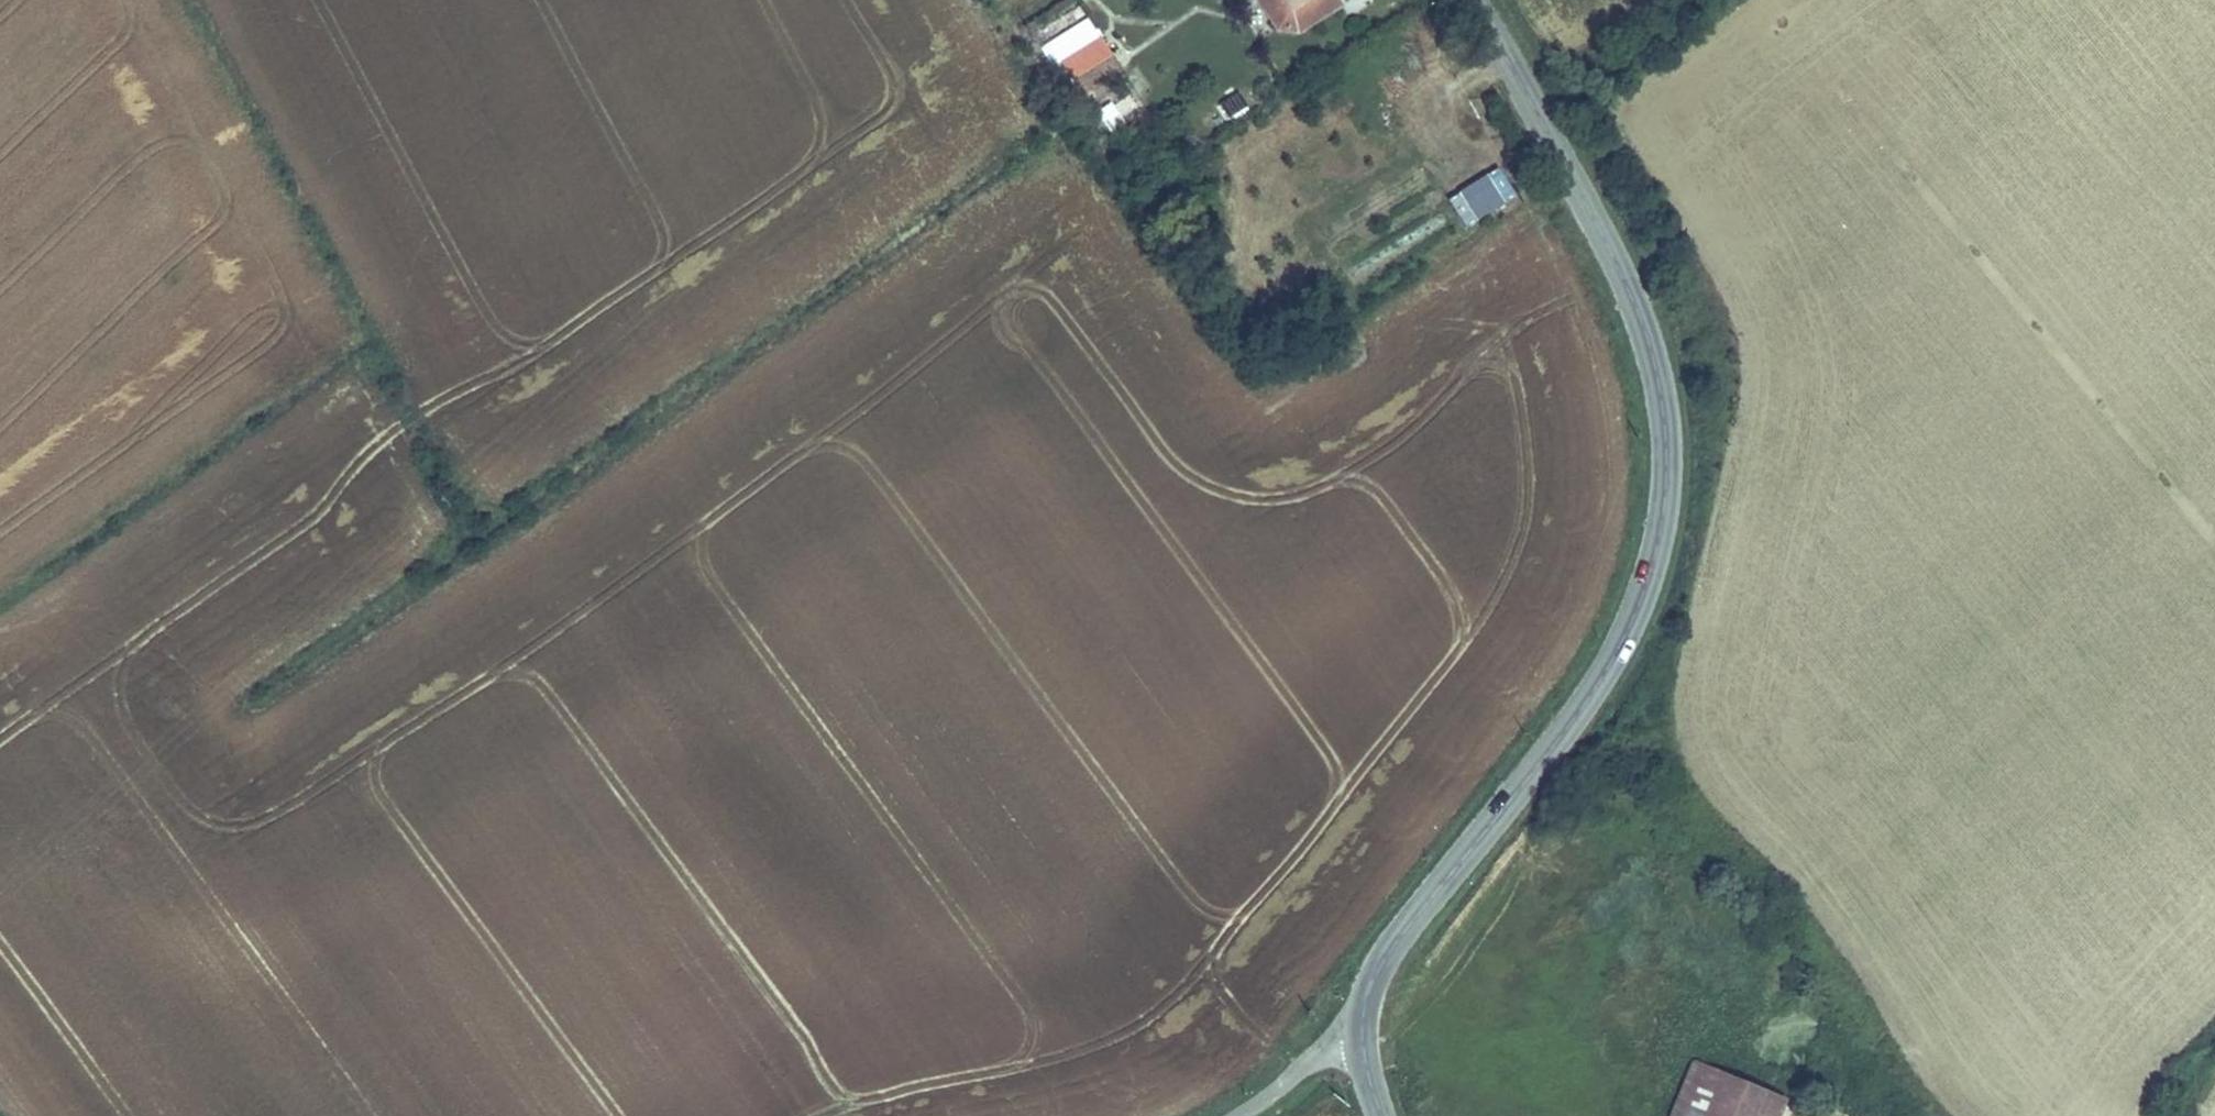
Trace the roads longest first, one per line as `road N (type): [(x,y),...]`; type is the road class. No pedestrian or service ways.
road 1 (tertiary): [(1470,0),(1614,256),(1645,336),(1669,478),(1658,558),(1628,635),(1574,717),(1384,958),(1361,1040)]
road 2 (unclassified): [(1361,1040),(1302,1066),(1240,1115)]

